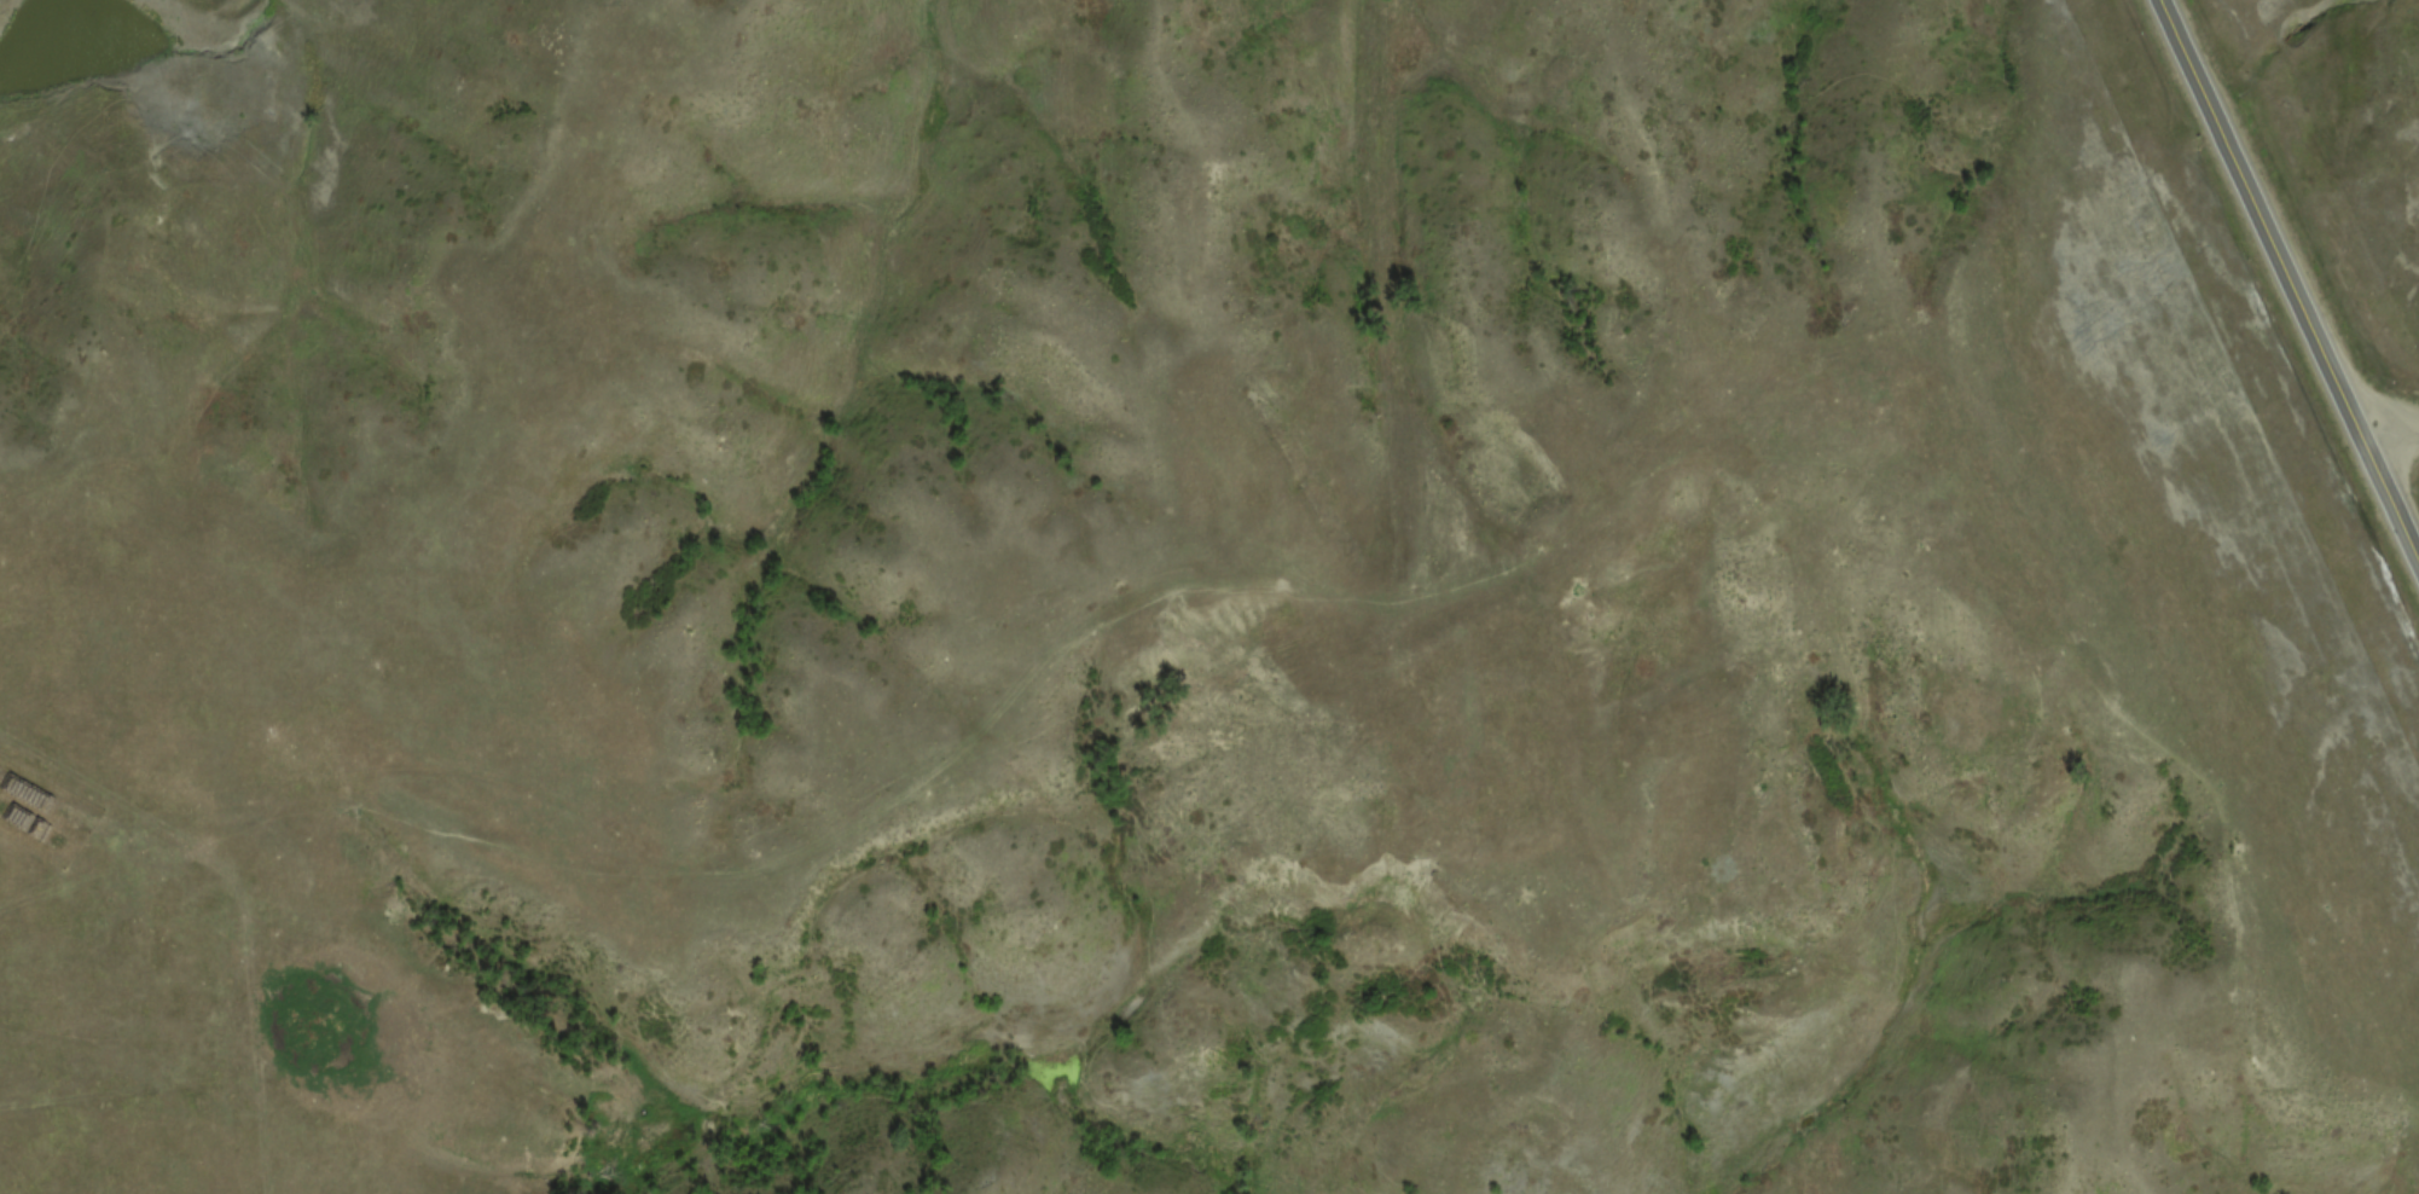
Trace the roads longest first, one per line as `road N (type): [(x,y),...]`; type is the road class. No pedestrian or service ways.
road 1 (secondary): [(2418,559),(2160,0)]

